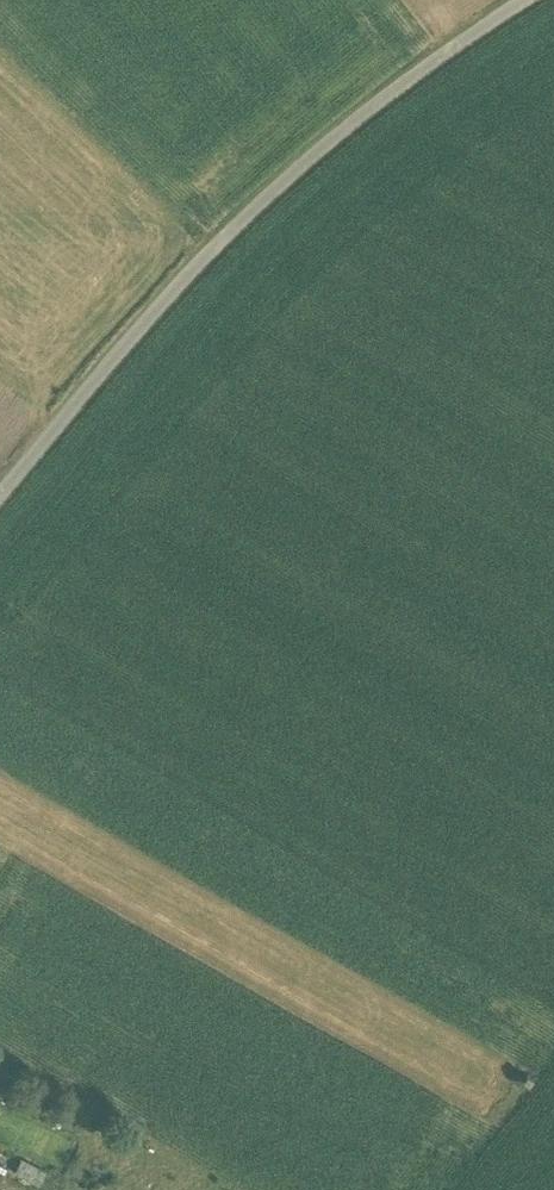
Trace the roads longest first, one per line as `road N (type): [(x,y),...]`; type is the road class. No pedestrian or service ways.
road 1 (unclassified): [(0,494),(158,313),(321,146),(528,0)]

